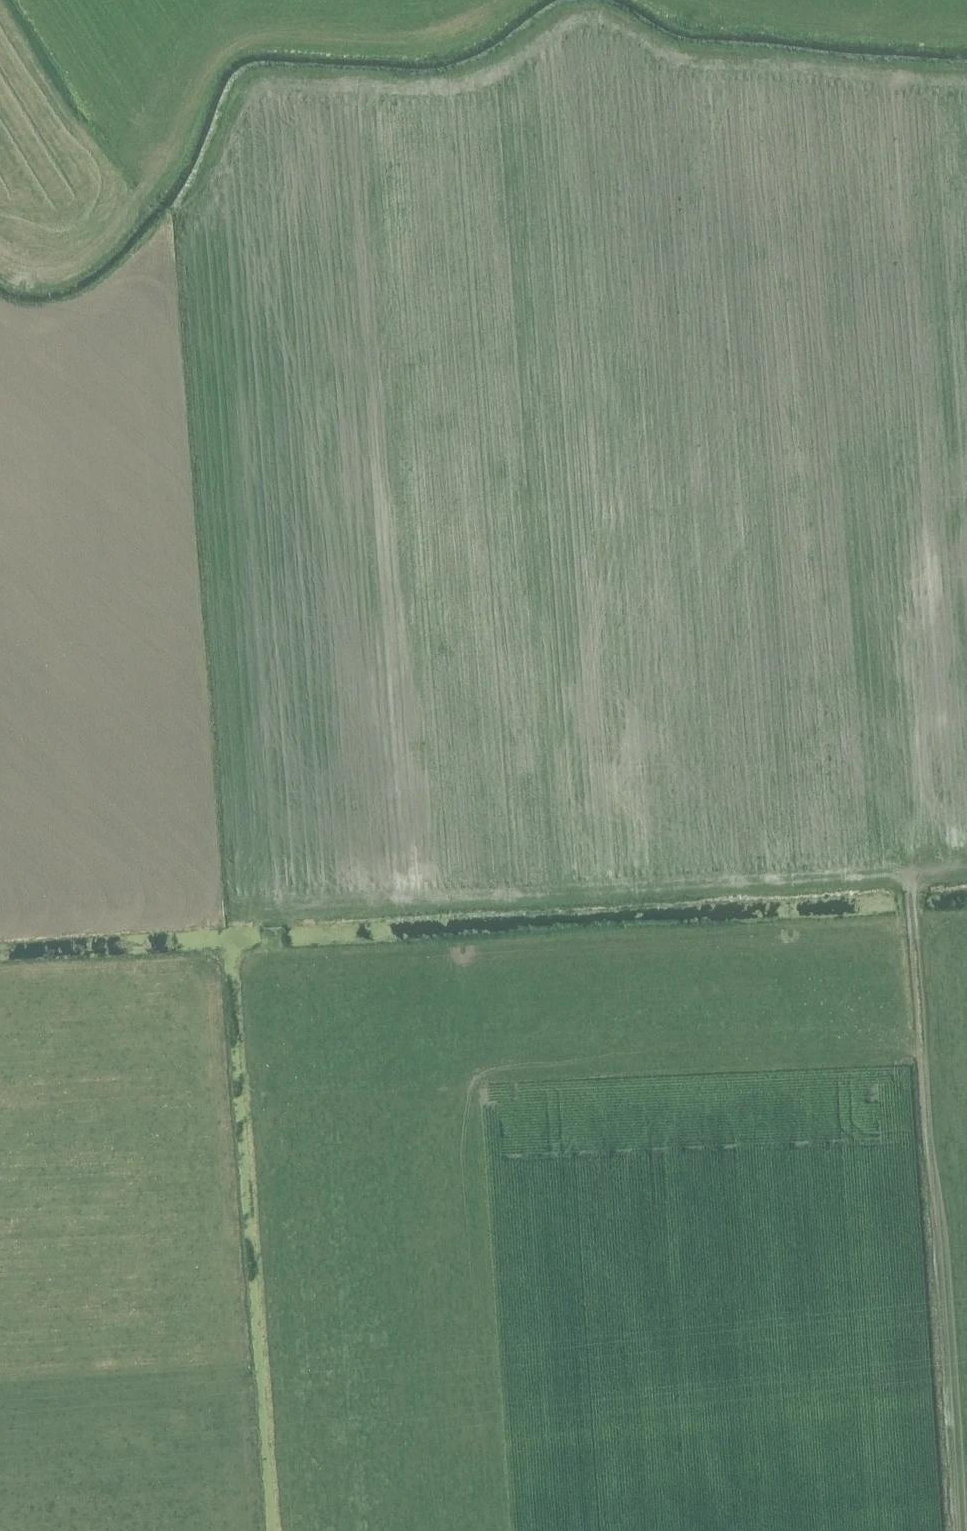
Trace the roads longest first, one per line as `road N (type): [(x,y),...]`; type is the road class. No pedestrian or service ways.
road 1 (track): [(0,268),(64,279),(156,189)]

